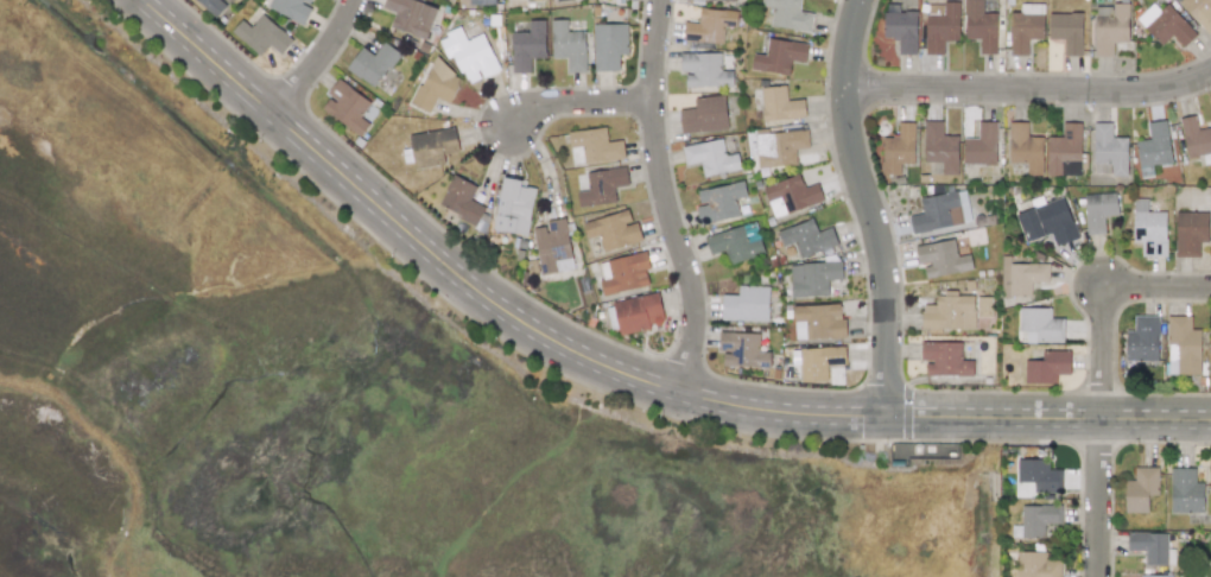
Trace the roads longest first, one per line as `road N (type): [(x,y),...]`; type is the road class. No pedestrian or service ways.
road 1 (tertiary): [(1210,419),(823,414),(754,408),(621,370),(566,348),(467,281),(149,0)]
road 2 (residential): [(887,416),(881,249),(851,139),(860,0)]
road 3 (residential): [(684,393),(695,340),(690,286),(659,169),(659,0)]
road 4 (residential): [(1210,73),(1139,90),(850,87)]
road 5 (residential): [(1104,418),(1107,288),(1210,290)]
road 6 (residential): [(1104,418),(1098,576)]
road 7 (residential): [(653,101),(549,103),(514,128)]
road 8 (residential): [(275,114),(352,0)]

